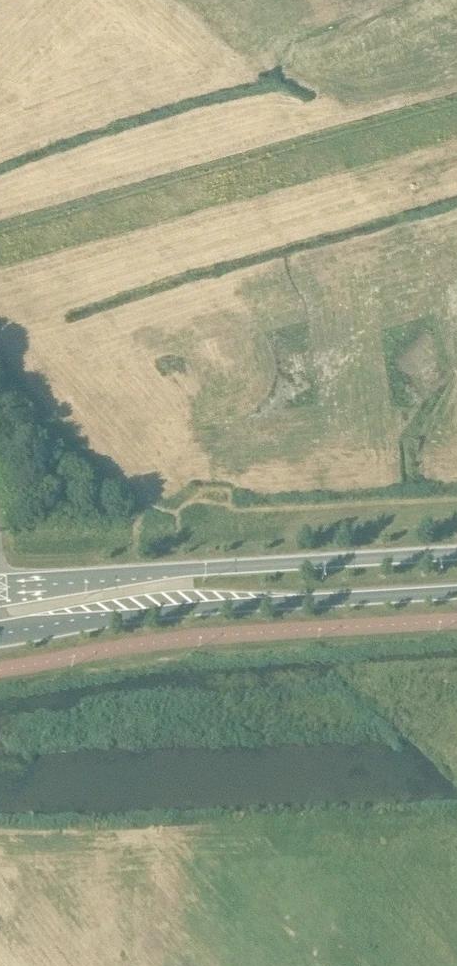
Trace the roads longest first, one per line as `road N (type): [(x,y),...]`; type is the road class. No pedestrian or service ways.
road 1 (tertiary): [(0,634),(184,608),(456,592)]
road 2 (tertiary): [(456,552),(166,570),(0,593)]

